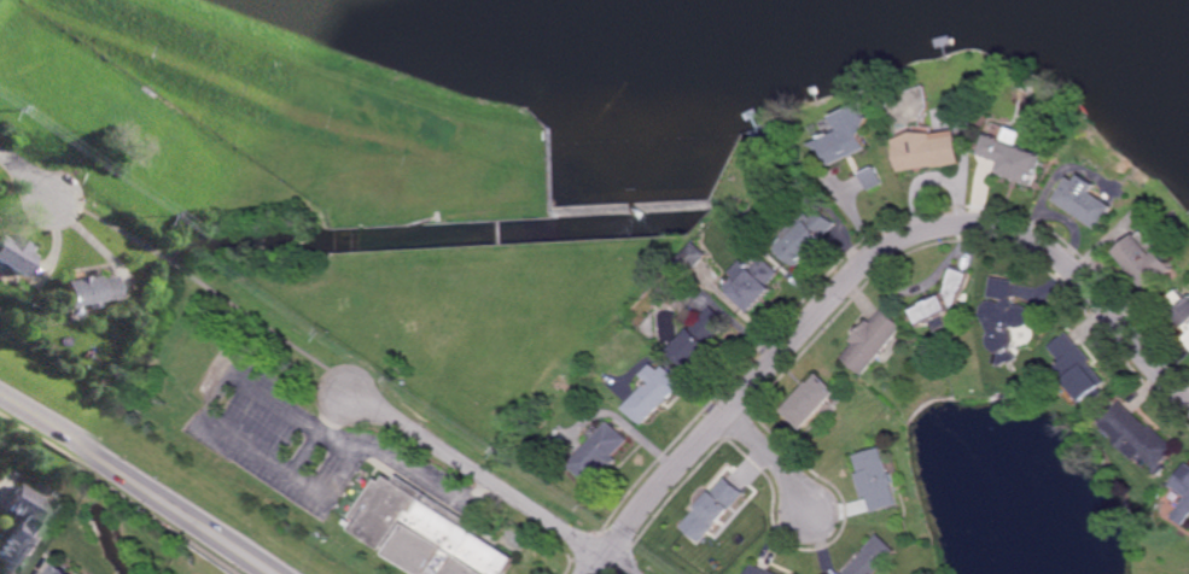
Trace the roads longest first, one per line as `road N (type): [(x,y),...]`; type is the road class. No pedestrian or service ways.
road 1 (residential): [(1188,400),(1098,295),(1027,238),(964,226),(916,234),(858,270),(597,573)]
road 2 (secondary): [(282,573),(0,390)]
road 3 (residential): [(356,393),(631,573)]
road 4 (residential): [(729,411),(789,472),(810,514)]

